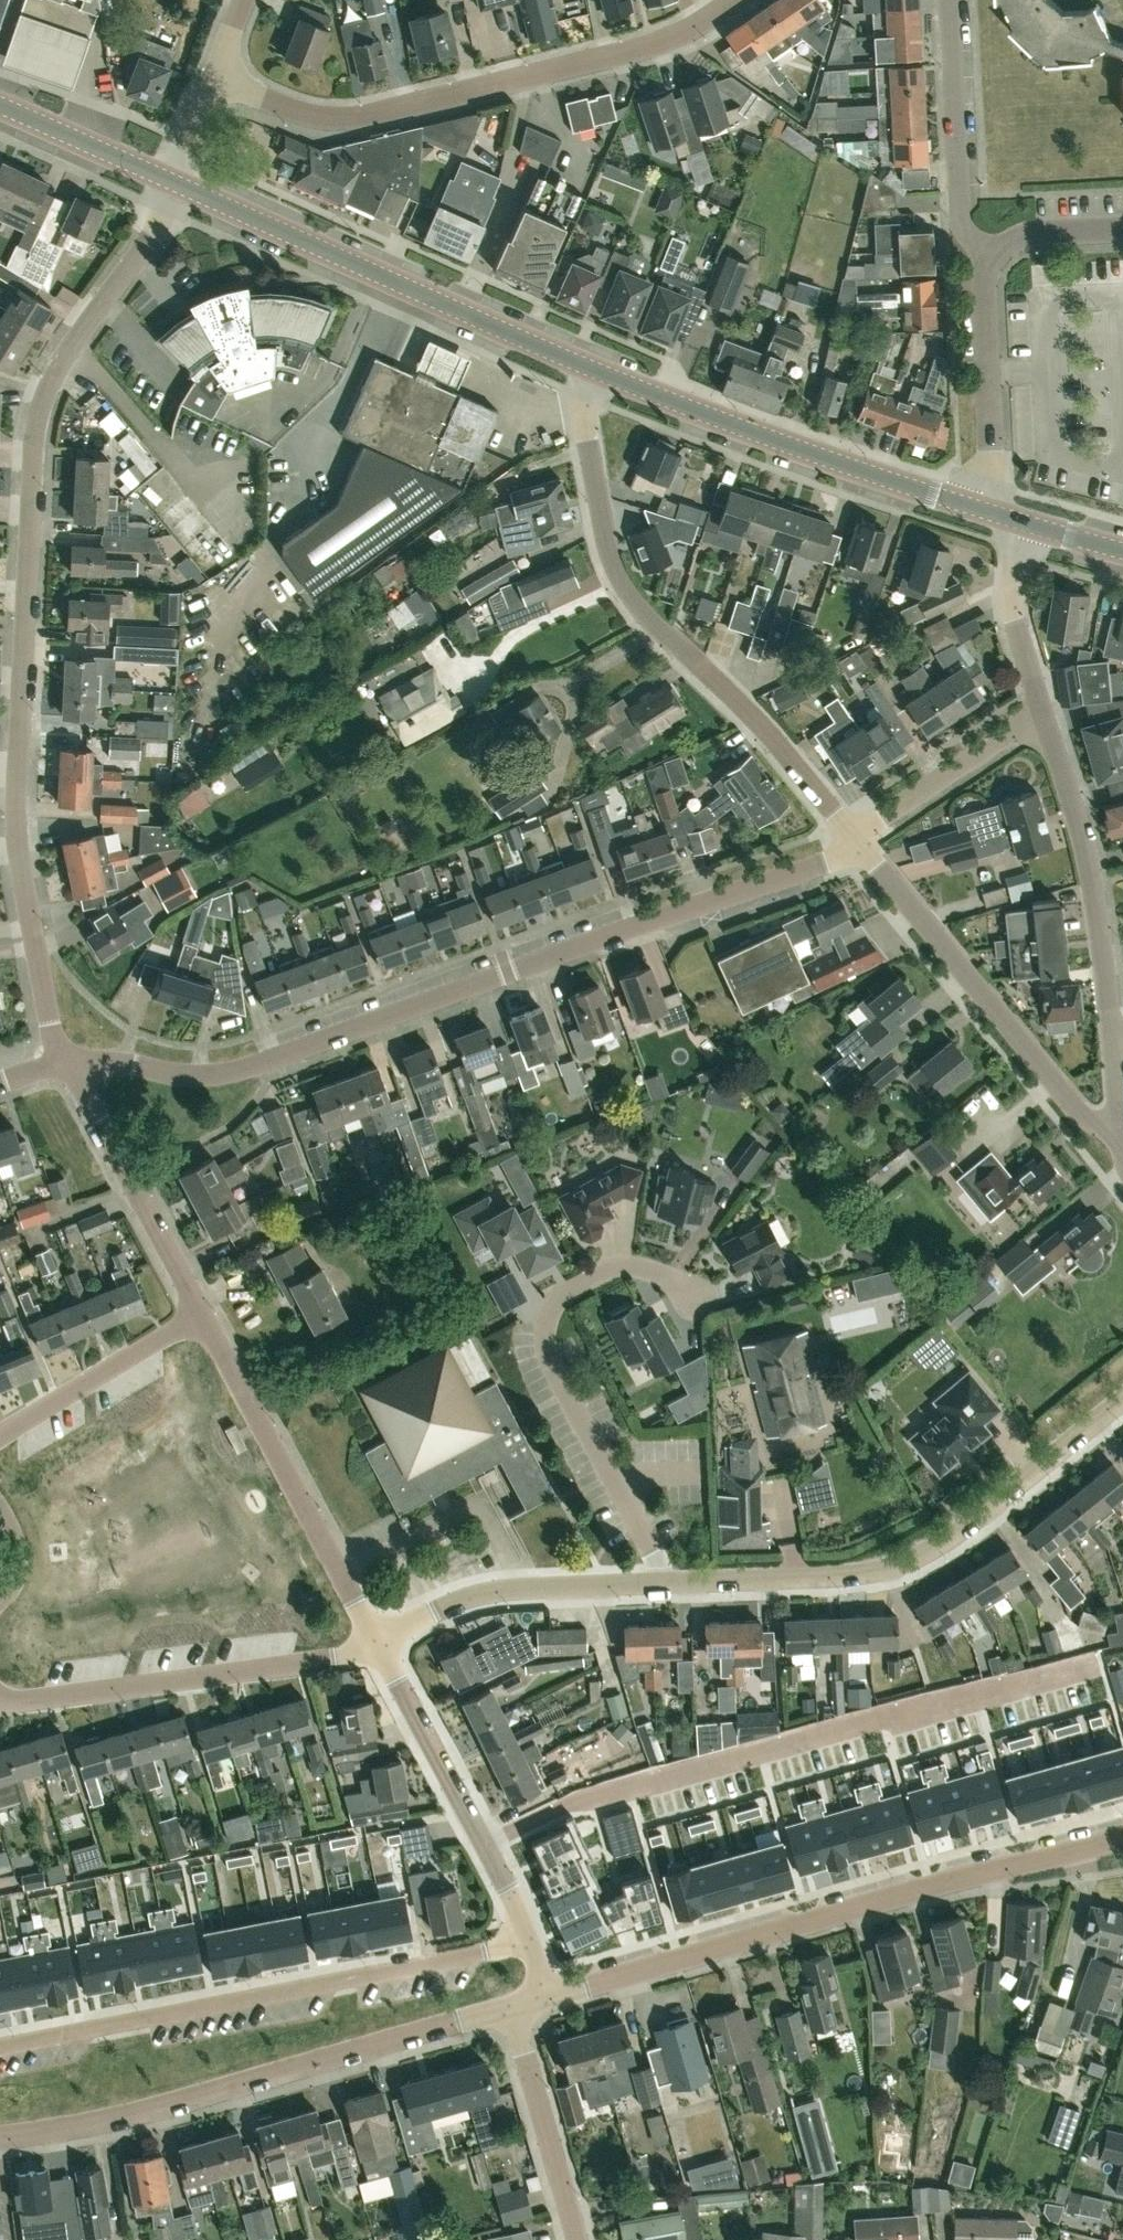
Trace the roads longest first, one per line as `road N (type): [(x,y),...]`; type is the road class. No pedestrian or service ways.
road 1 (residential): [(64,1066),(13,806),(34,426),(69,343),(153,229),(172,186)]
road 2 (residential): [(64,1066),(131,1061),(186,1074),(230,1070),(868,850)]
road 3 (unclassified): [(549,1995),(1122,1835)]
road 4 (residential): [(856,836),(623,582),(607,545),(583,364)]
road 5 (residential): [(214,76),(294,114),(352,117),(683,37),(740,0)]
road 6 (residential): [(0,2046),(530,1946)]
road 7 (unclassified): [(0,2139),(117,2120),(511,2007)]
road 8 (residential): [(659,1584),(858,1574),(913,1560),(1122,1401)]
road 9 (residential): [(659,1584),(657,1558),(546,1349),(547,1323),(572,1287),(626,1267),(686,1287),(698,1311)]
road 10 (tertiary): [(583,364),(172,186)]
road 11 (tertiary): [(976,508),(583,364)]
road 12 (residential): [(1120,1122),(1094,1124),(868,850)]
road 13 (residential): [(2,1699),(335,1658),(377,1643)]
road 14 (residential): [(377,1643),(201,1311)]
road 15 (residential): [(530,1946),(377,1643)]
road 16 (residential): [(1114,1042),(1085,851),(1042,715)]
road 17 (residential): [(377,1643),(491,1588),(659,1584)]
road 18 (residential): [(201,1311),(64,1066)]
road 19 (residential): [(985,259),(959,212),(950,0)]
road 20 (residential): [(976,508),(991,444),(985,259)]
road 21 (residential): [(575,2239),(511,2007)]
road 22 (residential): [(201,1311),(0,1436)]
road 23 (residential): [(856,836),(1042,715)]
road 24 (residential): [(1042,715),(1013,617),(1020,521)]
road 25 (tertiary): [(172,186),(0,110)]
road 26 (residential): [(985,259),(1021,234),(1122,229)]

